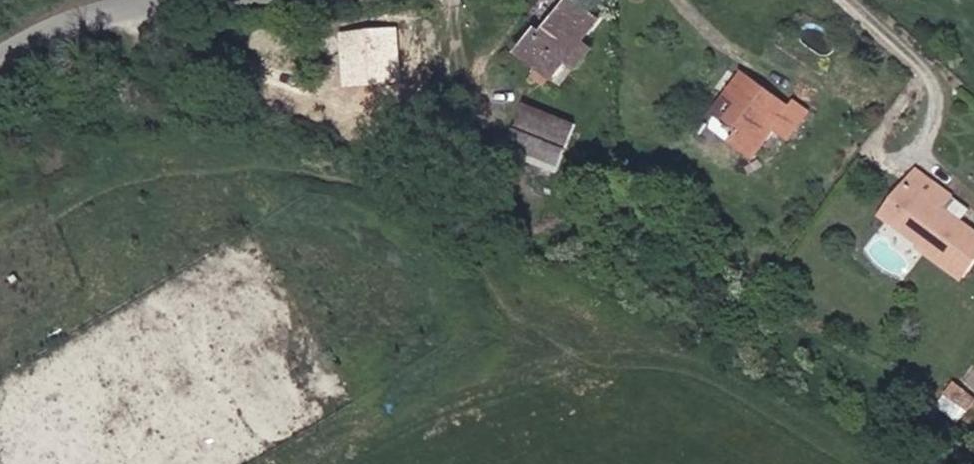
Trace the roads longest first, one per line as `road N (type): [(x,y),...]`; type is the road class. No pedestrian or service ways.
road 1 (residential): [(0,53),(71,20),(244,0)]

